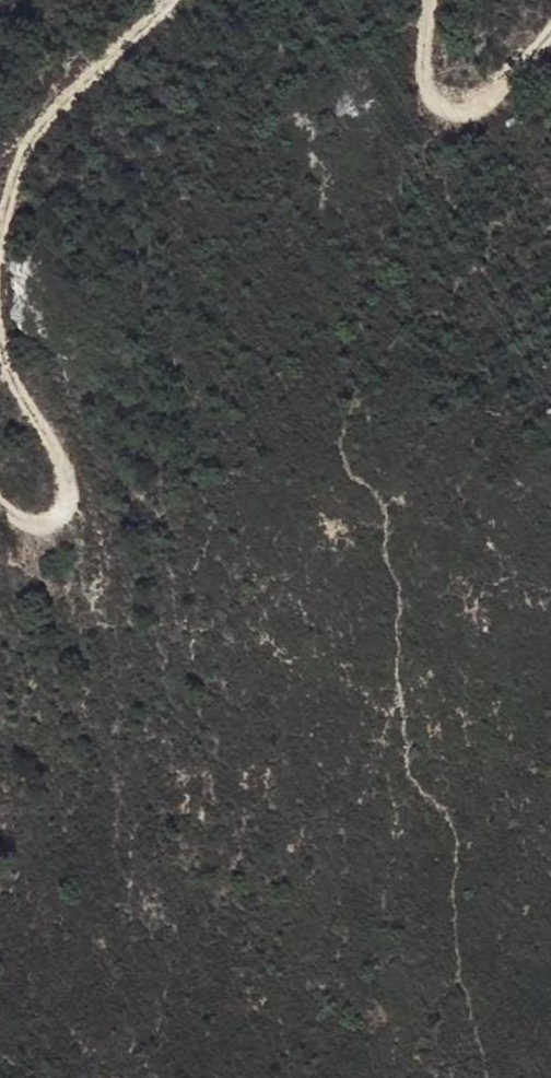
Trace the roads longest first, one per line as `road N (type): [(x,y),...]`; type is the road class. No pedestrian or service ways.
road 1 (track): [(0,505),(57,516),(69,467),(4,373),(2,206),(36,117),(158,0)]
road 2 (track): [(421,0),(423,54),(453,107),(534,52),(550,24)]

